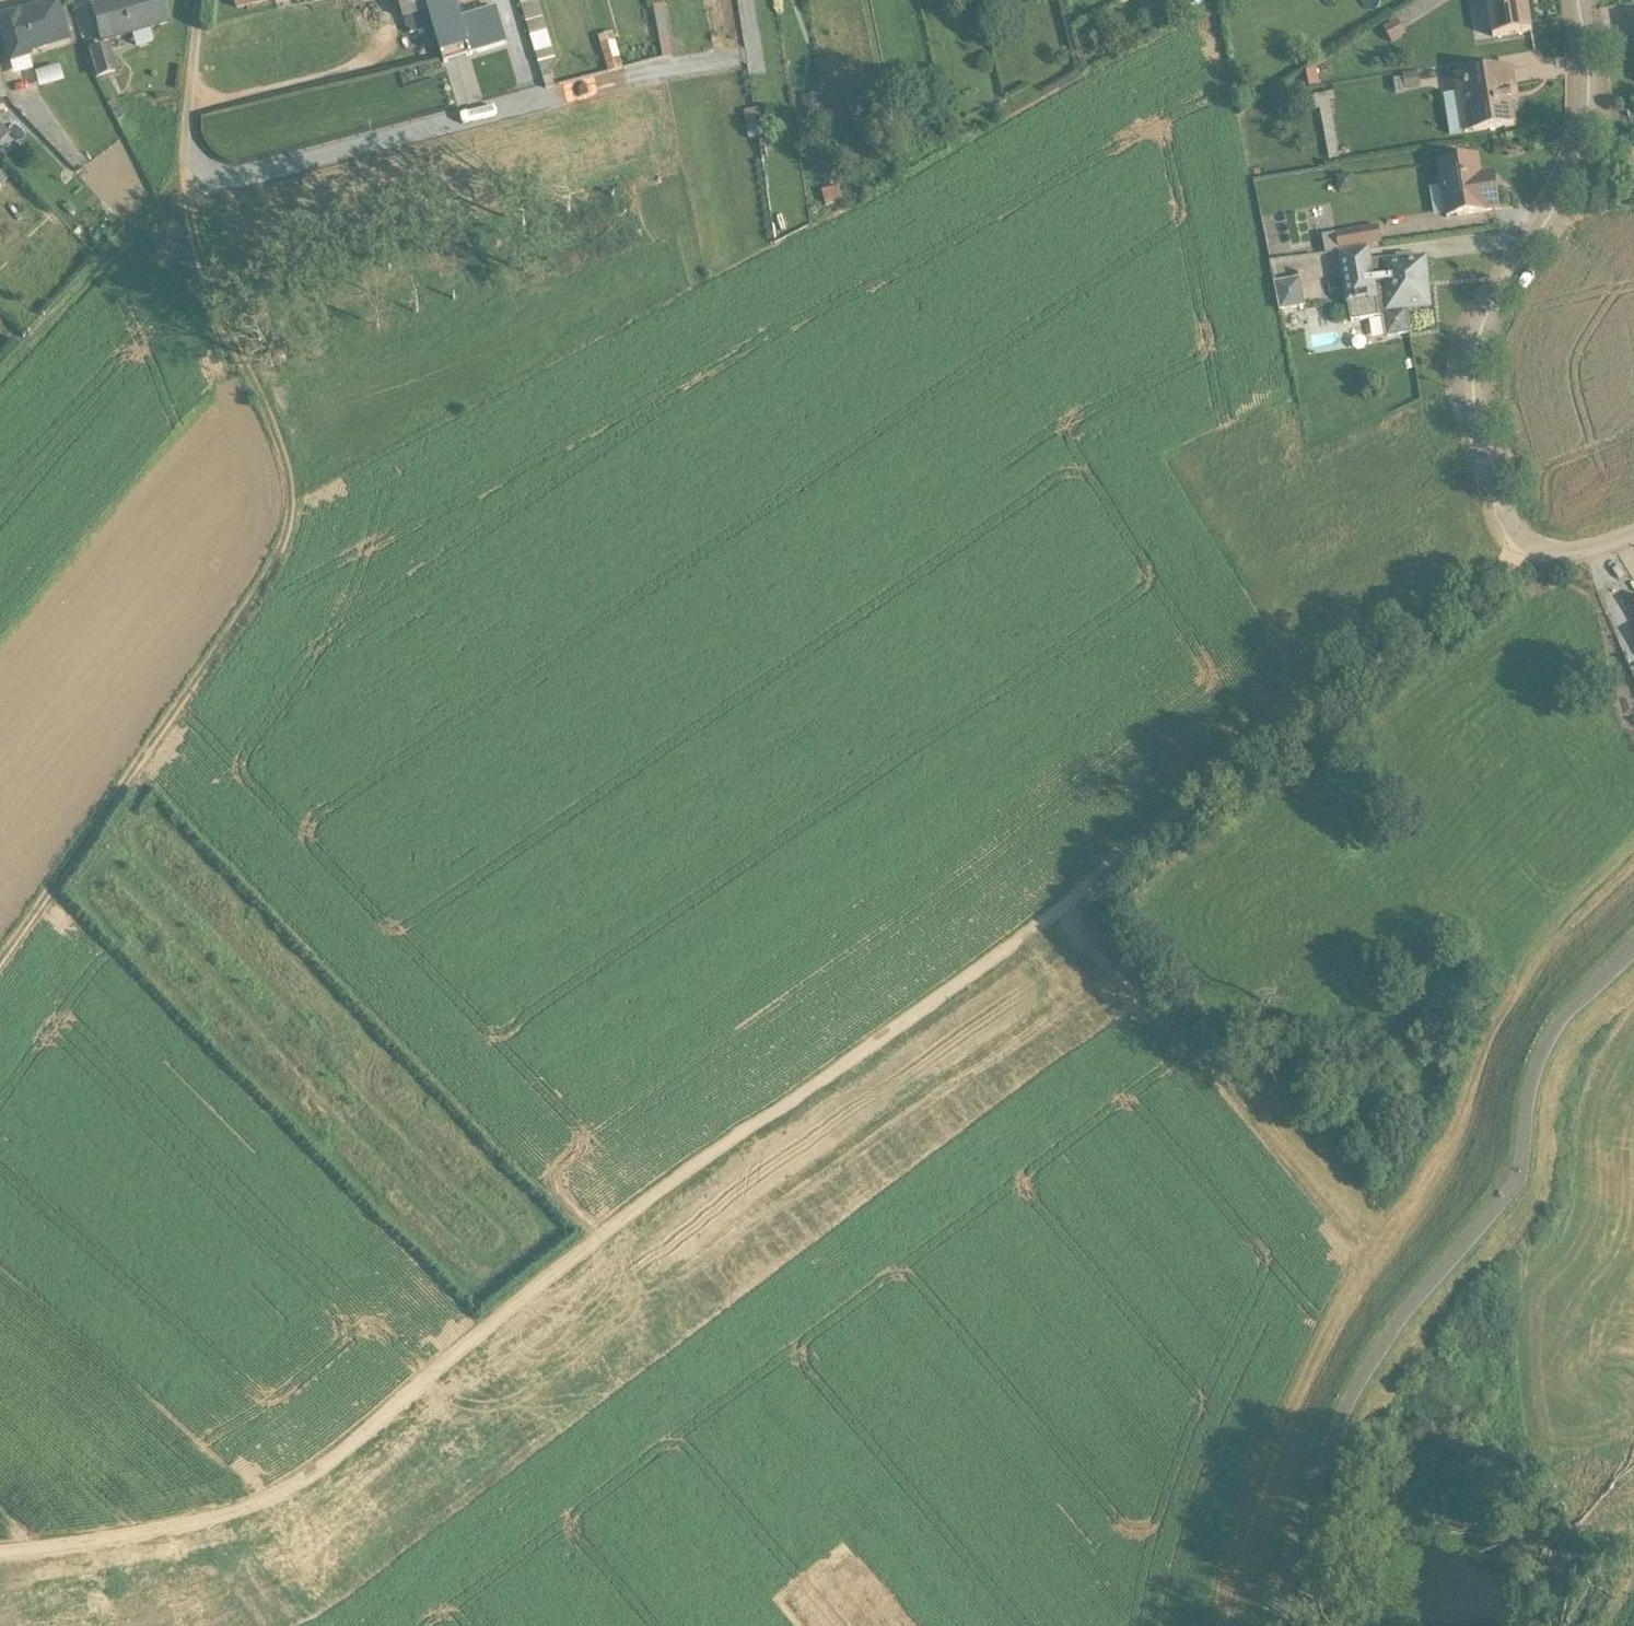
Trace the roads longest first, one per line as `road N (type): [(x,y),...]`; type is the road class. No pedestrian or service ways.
road 1 (track): [(1530,543),(1075,901),(533,1293),(303,1487),(258,1510),(0,1556)]
road 2 (track): [(0,960),(288,536),(292,481),(194,236),(184,167),(225,182),(548,99)]
road 3 (residential): [(1578,0),(1588,110),(1577,156),(1477,337),(1473,418),(1508,514),(1530,543),(1571,551),(1633,533)]
road 4 (track): [(1075,901),(1357,1234)]
road 5 (unclassified): [(184,167),(201,0)]

